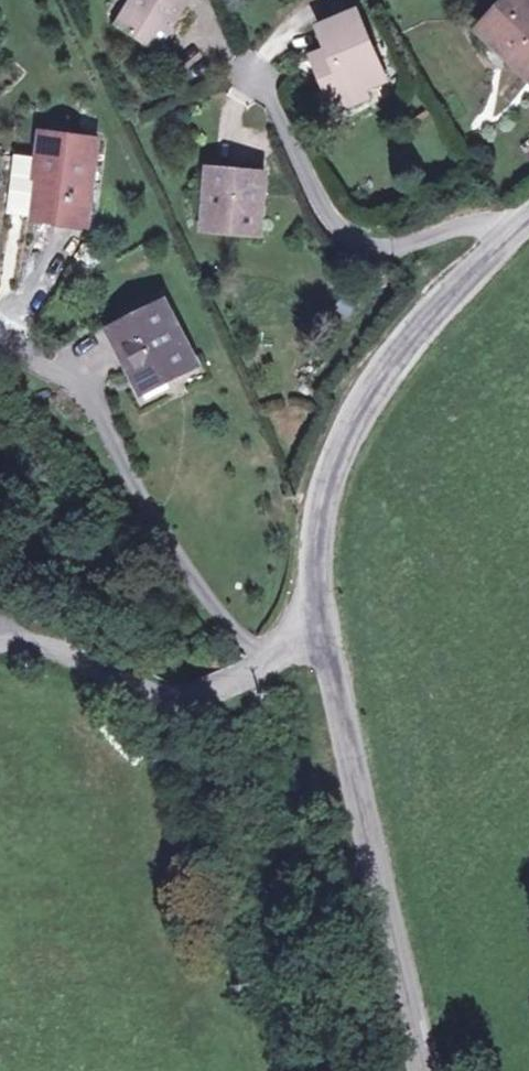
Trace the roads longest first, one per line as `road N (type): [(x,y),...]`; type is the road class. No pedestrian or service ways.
road 1 (tertiary): [(316,633),(320,514),(327,473),(355,413),(408,338),(528,220)]
road 2 (tertiary): [(421,1070),(316,633)]
road 3 (residential): [(0,645),(53,648),(137,680),(189,689),(233,680),(316,633)]

